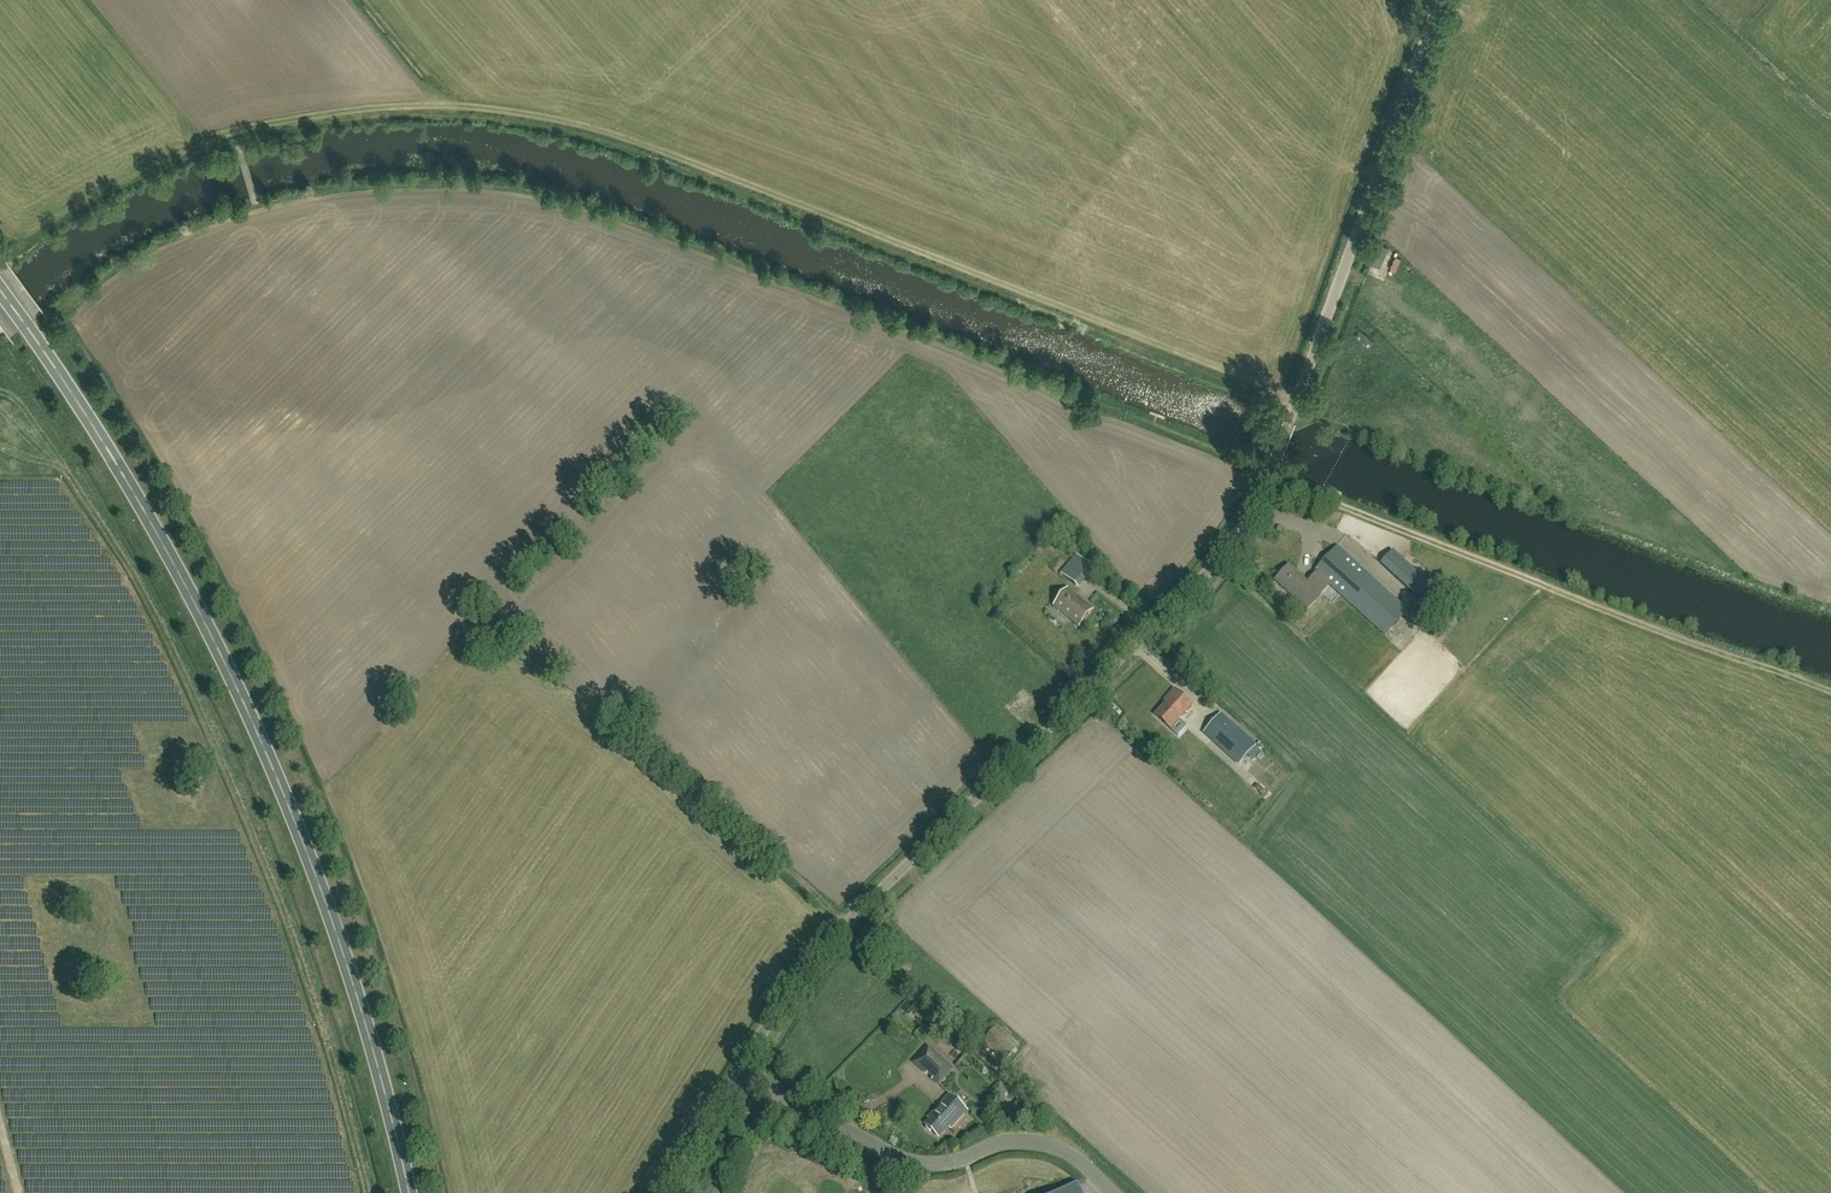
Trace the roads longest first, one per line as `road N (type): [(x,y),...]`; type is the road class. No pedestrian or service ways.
road 1 (unclassified): [(736,1071),(789,988),(840,930),(1233,537),(1292,413),(1437,6)]
road 2 (primary): [(409,1192),(327,903),(227,668),(119,468),(0,289)]
road 3 (track): [(1264,481),(1759,667)]
road 4 (unclassified): [(1113,1192),(1078,1159),(1034,1141),(934,1163),(900,1159),(736,1071)]
road 5 (unclassified): [(657,1192),(736,1071)]

